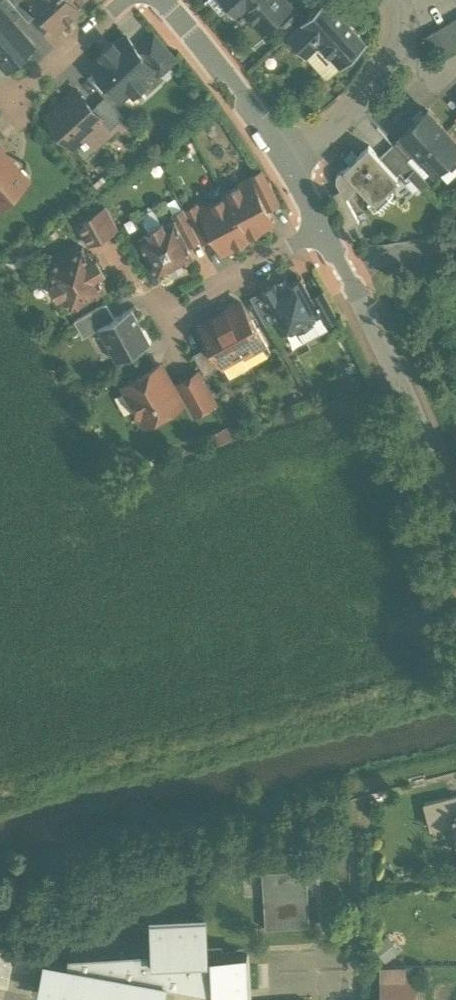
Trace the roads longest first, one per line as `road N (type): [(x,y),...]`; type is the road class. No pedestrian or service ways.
road 1 (residential): [(327,227),(455,530)]
road 2 (residential): [(163,0),(288,166)]
road 3 (residential): [(288,166),(383,72),(399,0)]
road 4 (residential): [(327,227),(167,311)]
road 5 (residential): [(128,0),(12,101)]

